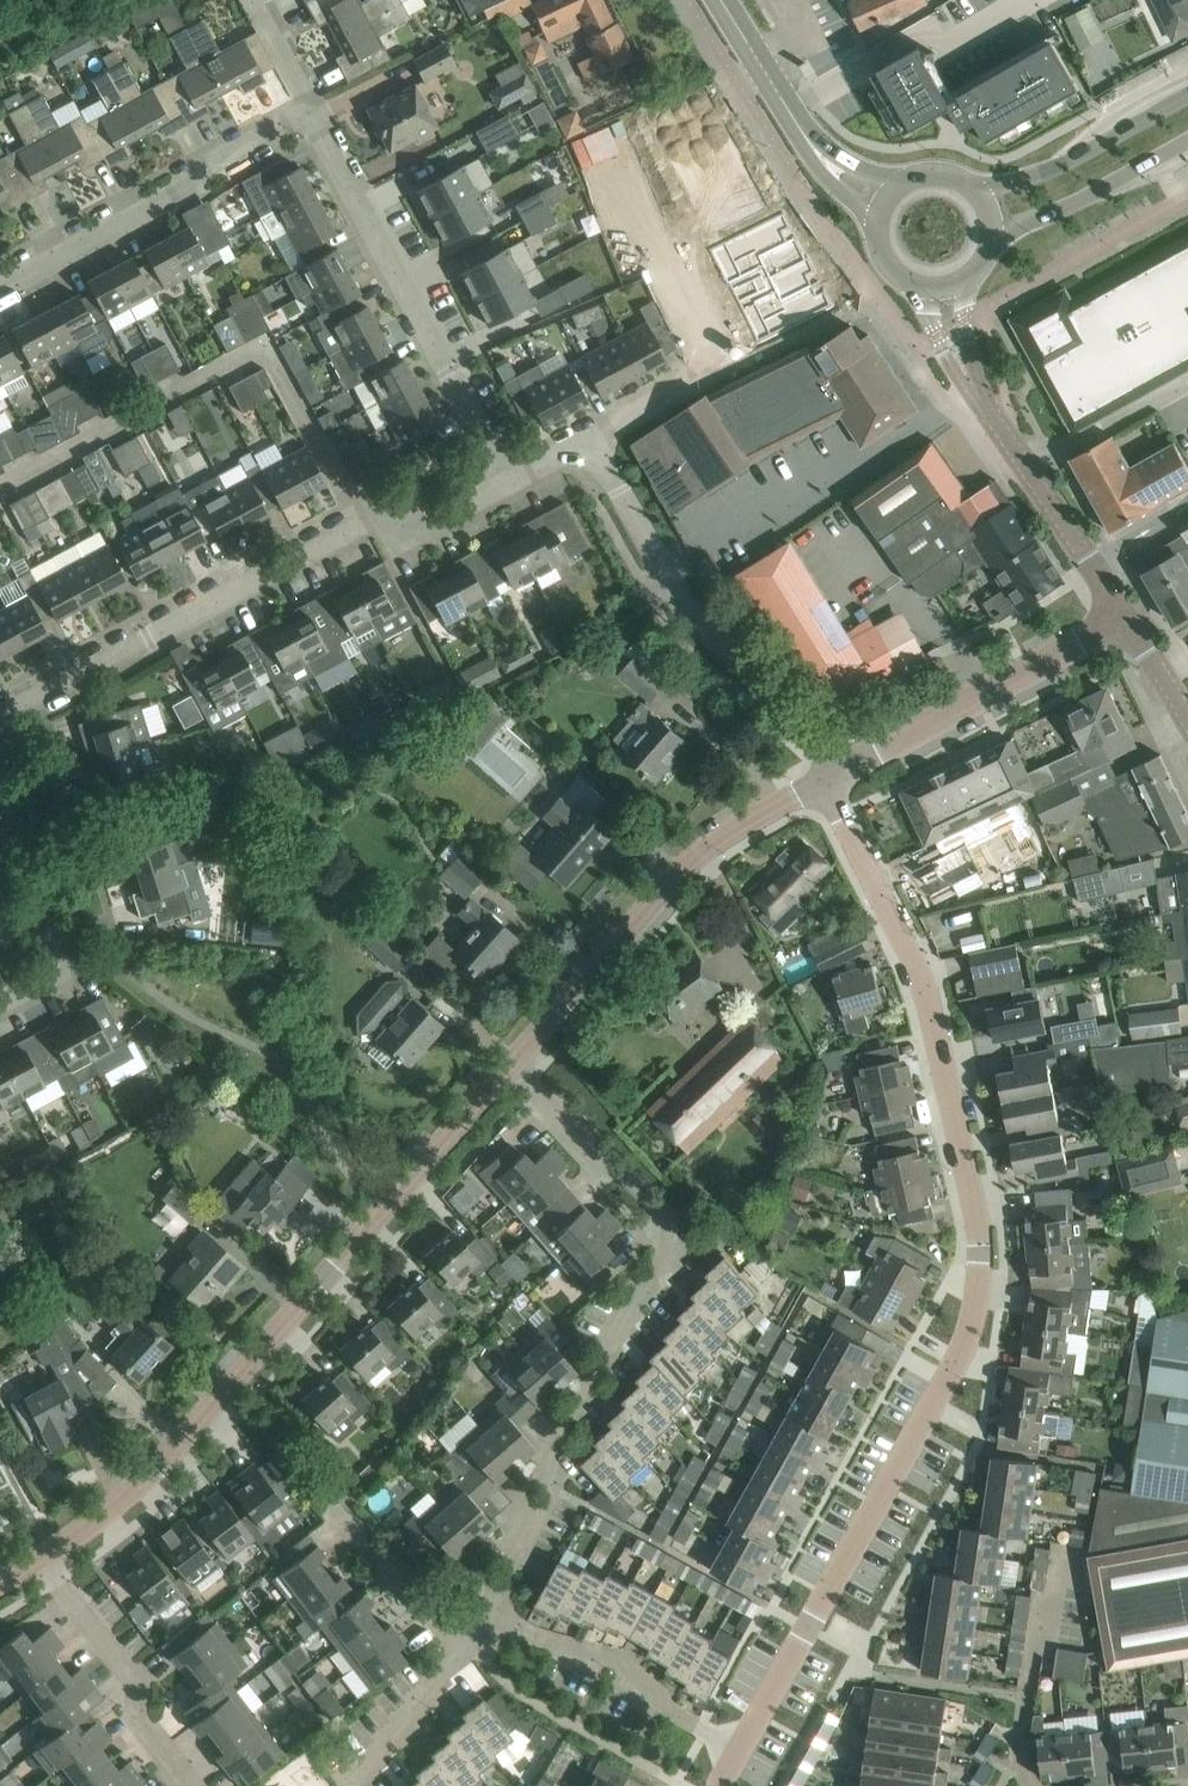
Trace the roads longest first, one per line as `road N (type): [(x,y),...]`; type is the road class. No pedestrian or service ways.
road 1 (residential): [(740,1752),(951,1388),(977,1324),(987,1265),(987,1201),(970,1105),(906,914),(817,767)]
road 2 (residential): [(45,1558),(227,1394),(511,1070)]
road 3 (residential): [(484,1611),(662,1247),(656,1227),(511,1070)]
road 4 (residential): [(360,515),(272,354),(263,352),(0,491)]
road 5 (residential): [(511,1070),(728,835),(817,767)]
road 6 (residential): [(0,716),(360,515)]
road 7 (residential): [(506,481),(317,119)]
road 8 (residential): [(0,286),(317,119)]
road 9 (residential): [(617,488),(693,614),(817,767)]
road 10 (residential): [(817,767),(1127,619)]
road 11 (residential): [(740,1752),(624,1668),(523,1634),(484,1611)]
road 12 (residential): [(1127,619),(974,389)]
road 13 (residential): [(45,1558),(89,1627),(128,1667),(136,1711),(191,1785)]
road 14 (residential): [(0,1005),(42,984),(53,951),(0,778)]
road 15 (tertiary): [(1187,96),(1059,166),(976,189)]
road 16 (tertiary): [(990,258),(1016,233),(1187,142)]
road 17 (residential): [(459,1651),(322,1493)]
road 18 (residential): [(1034,1785),(1016,1752),(1044,1588)]
road 19 (residential): [(354,1785),(374,1748),(459,1651)]
road 20 (residential): [(360,515),(408,534),(506,481)]
road 21 (residential): [(617,488),(588,438),(506,481)]
road 22 (tertiary): [(791,114),(806,157),(877,231)]
road 23 (residential): [(317,119),(250,0)]
road 24 (tertiary): [(904,183),(835,155),(791,114)]
road 25 (tertiary): [(791,114),(721,0)]

